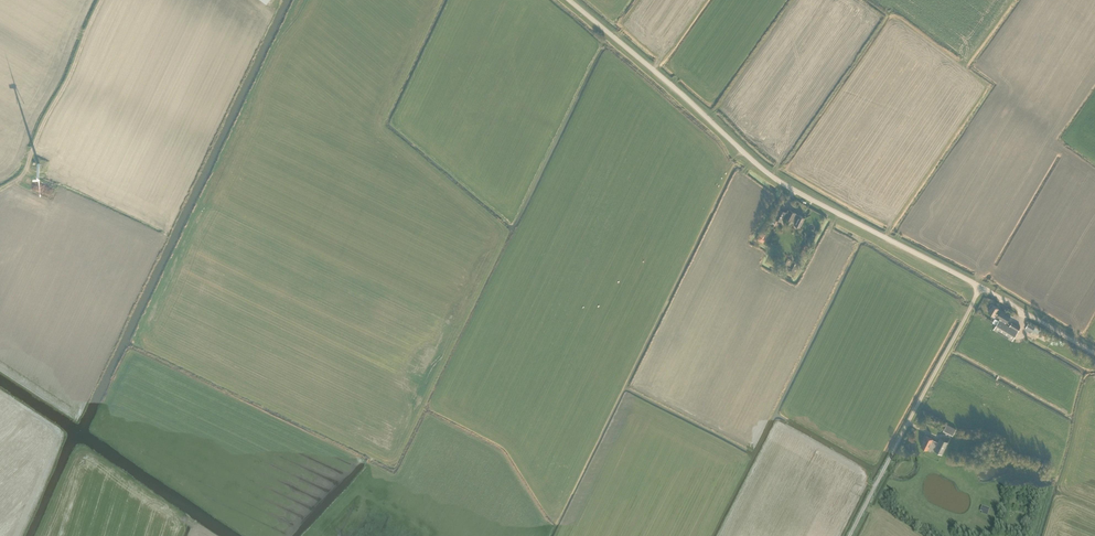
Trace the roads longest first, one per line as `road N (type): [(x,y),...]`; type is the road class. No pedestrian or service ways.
road 1 (unclassified): [(980,286),(777,179),(569,0)]
road 2 (unclassified): [(890,457),(980,286)]
road 3 (track): [(23,176),(102,0)]
road 4 (unclassified): [(1094,353),(980,286)]

